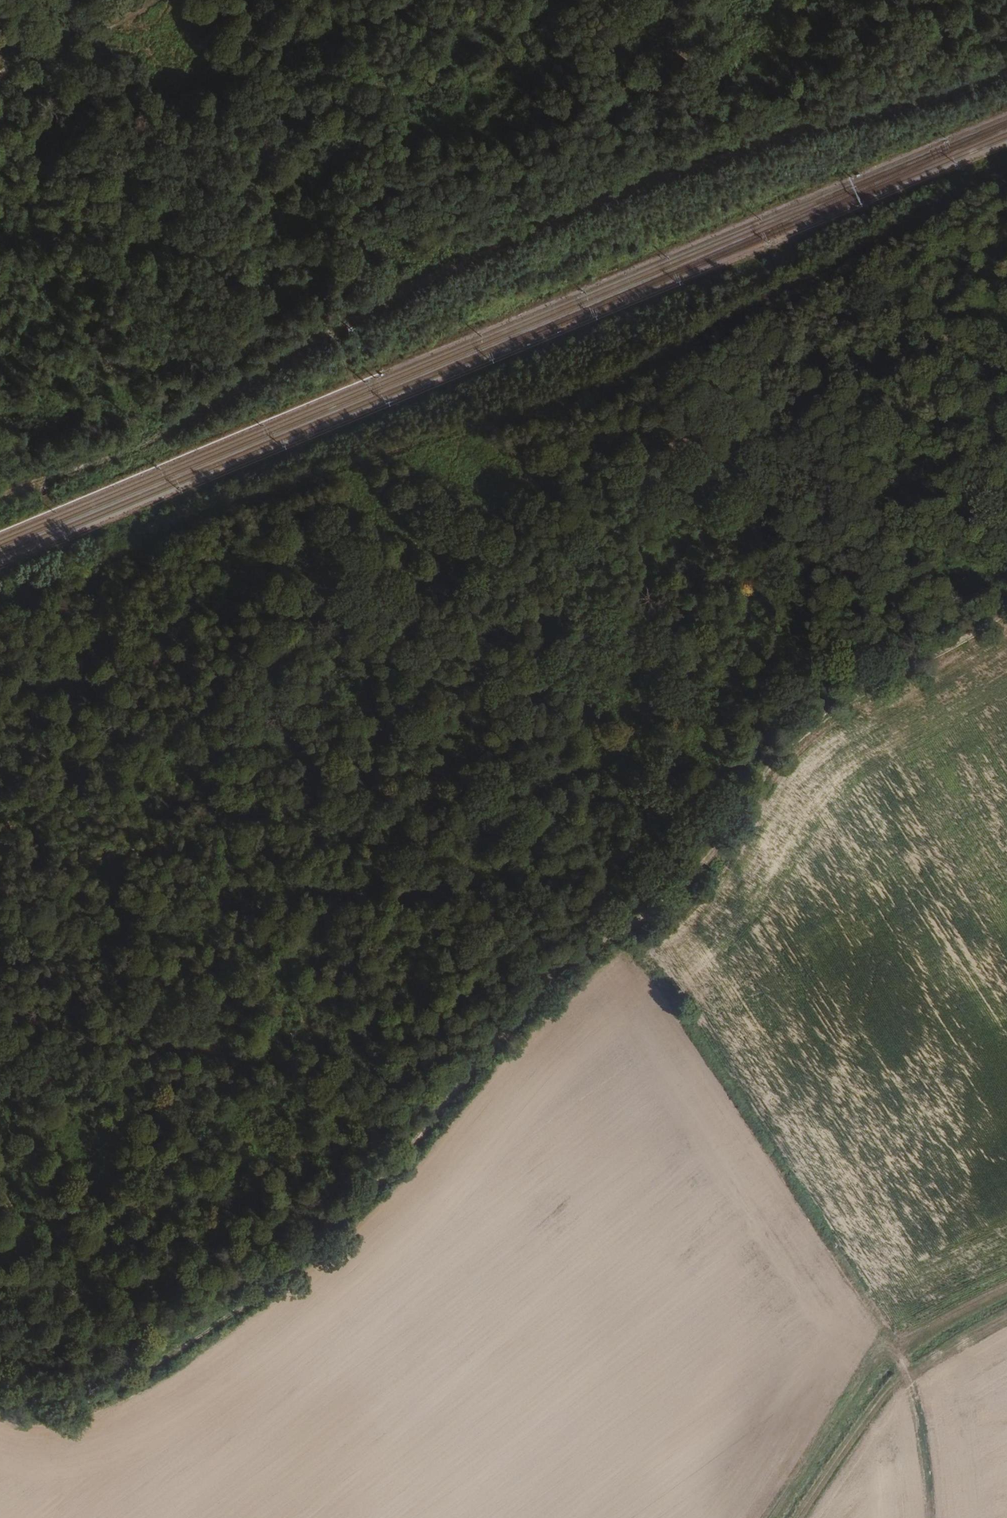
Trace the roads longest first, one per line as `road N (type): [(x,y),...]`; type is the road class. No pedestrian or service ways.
road 1 (track): [(1006,596),(799,733),(604,908),(428,1125),(171,1359),(0,1371)]
road 2 (track): [(938,1517),(927,1434),(893,1348)]

